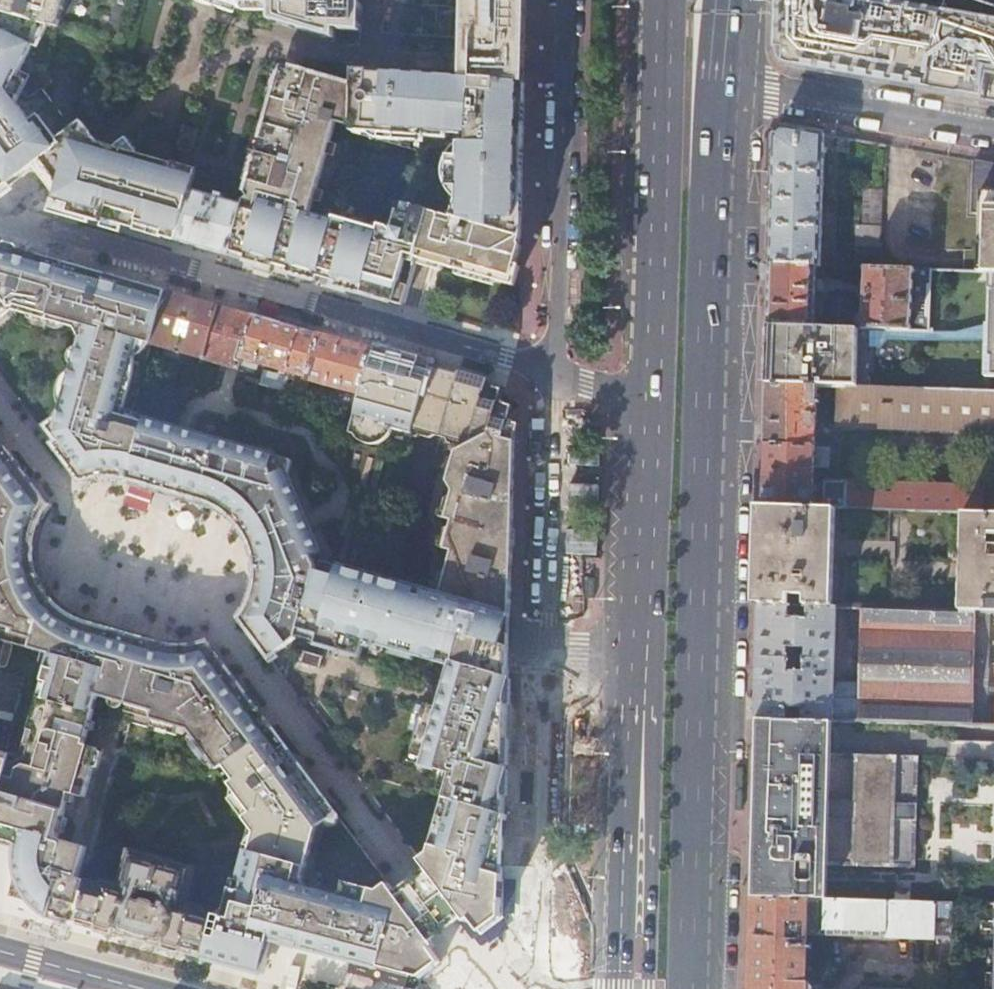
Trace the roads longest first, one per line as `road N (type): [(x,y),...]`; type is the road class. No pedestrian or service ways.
road 1 (primary): [(690,988),(721,84)]
road 2 (residential): [(651,399),(0,218)]
road 3 (primary): [(661,0),(651,399)]
road 4 (secondary): [(635,662),(654,740),(648,988)]
road 5 (primary): [(635,662),(619,988)]
road 6 (residential): [(993,129),(721,84)]
road 7 (primary): [(651,399),(635,662)]
road 8 (secondary): [(0,951),(135,988)]

